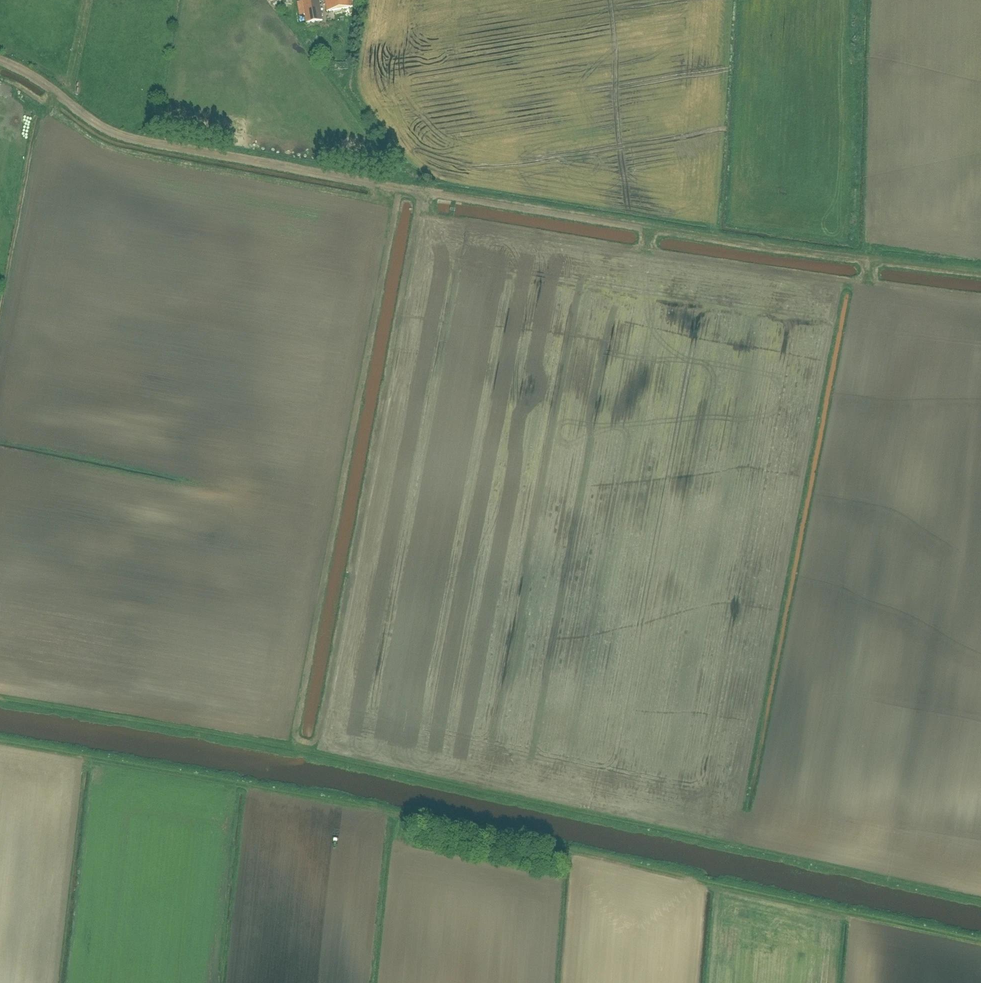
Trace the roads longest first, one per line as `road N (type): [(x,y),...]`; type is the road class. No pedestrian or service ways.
road 1 (track): [(0,59),(118,133),(428,192),(980,272)]
road 2 (track): [(856,0),(867,283)]

